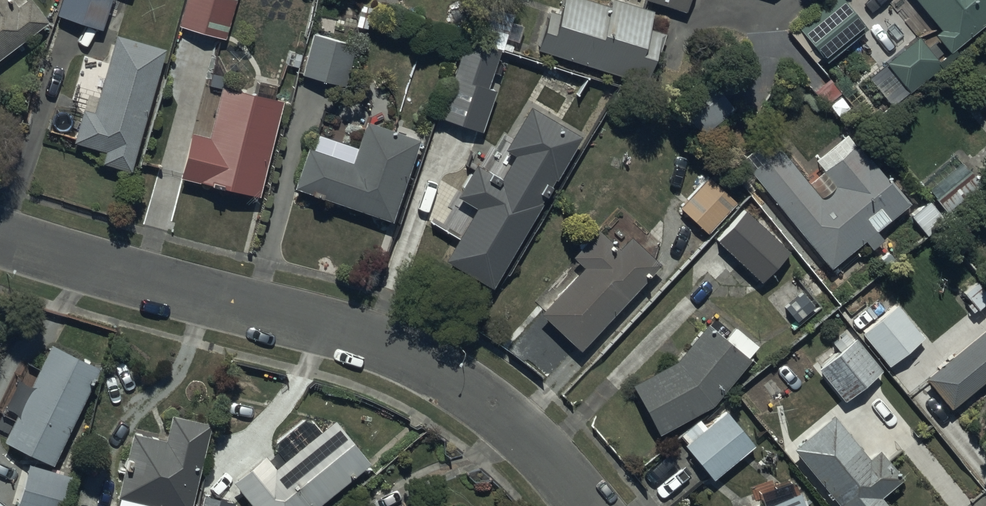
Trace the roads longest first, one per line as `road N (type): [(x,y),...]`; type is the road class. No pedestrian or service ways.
road 1 (residential): [(0,234),(406,351),(506,410),(595,505)]

